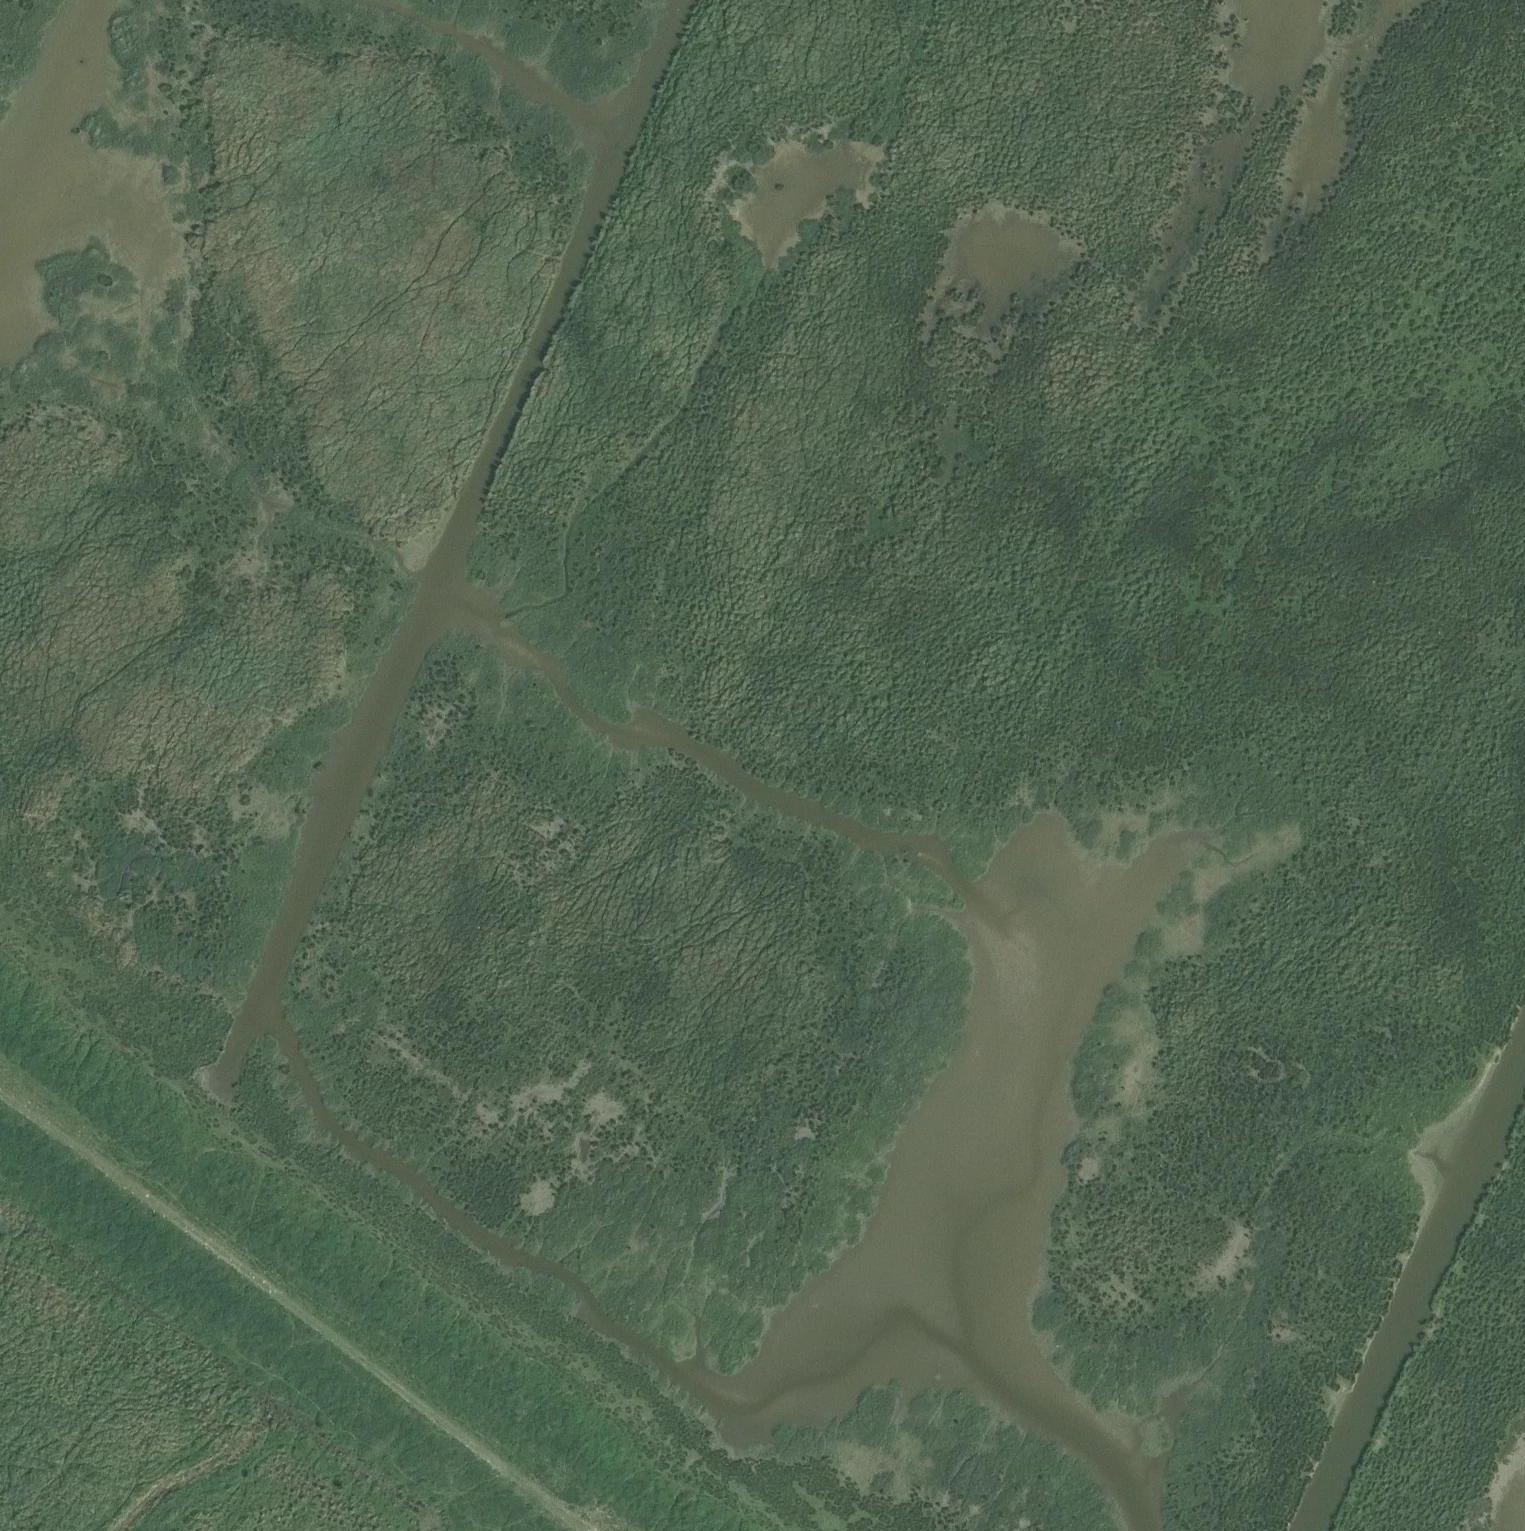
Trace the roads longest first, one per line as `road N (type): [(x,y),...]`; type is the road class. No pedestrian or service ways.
road 1 (track): [(0,1089),(593,1530)]

